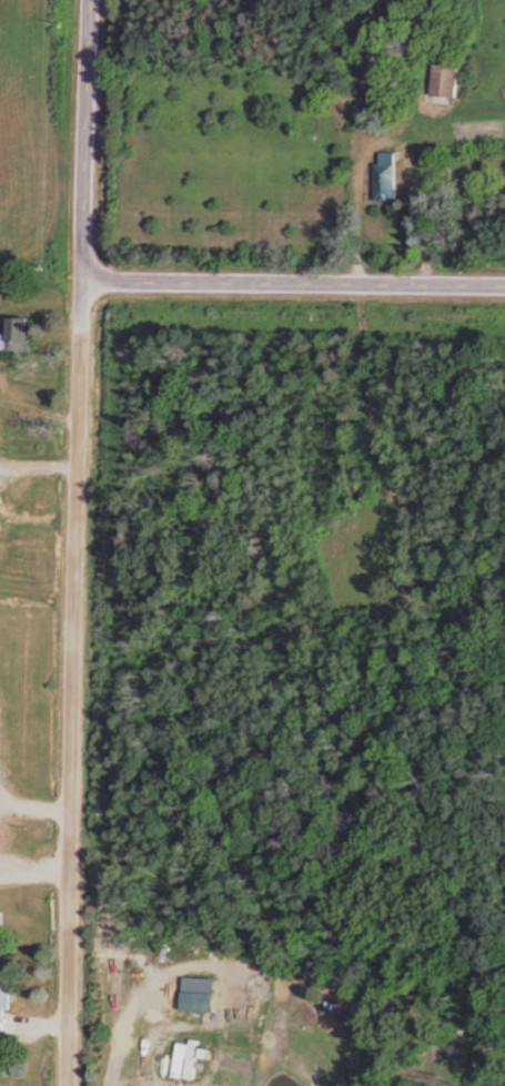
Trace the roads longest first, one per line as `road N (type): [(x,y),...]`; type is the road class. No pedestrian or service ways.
road 1 (residential): [(76,1085),(97,0)]
road 2 (residential): [(504,289),(89,285)]

